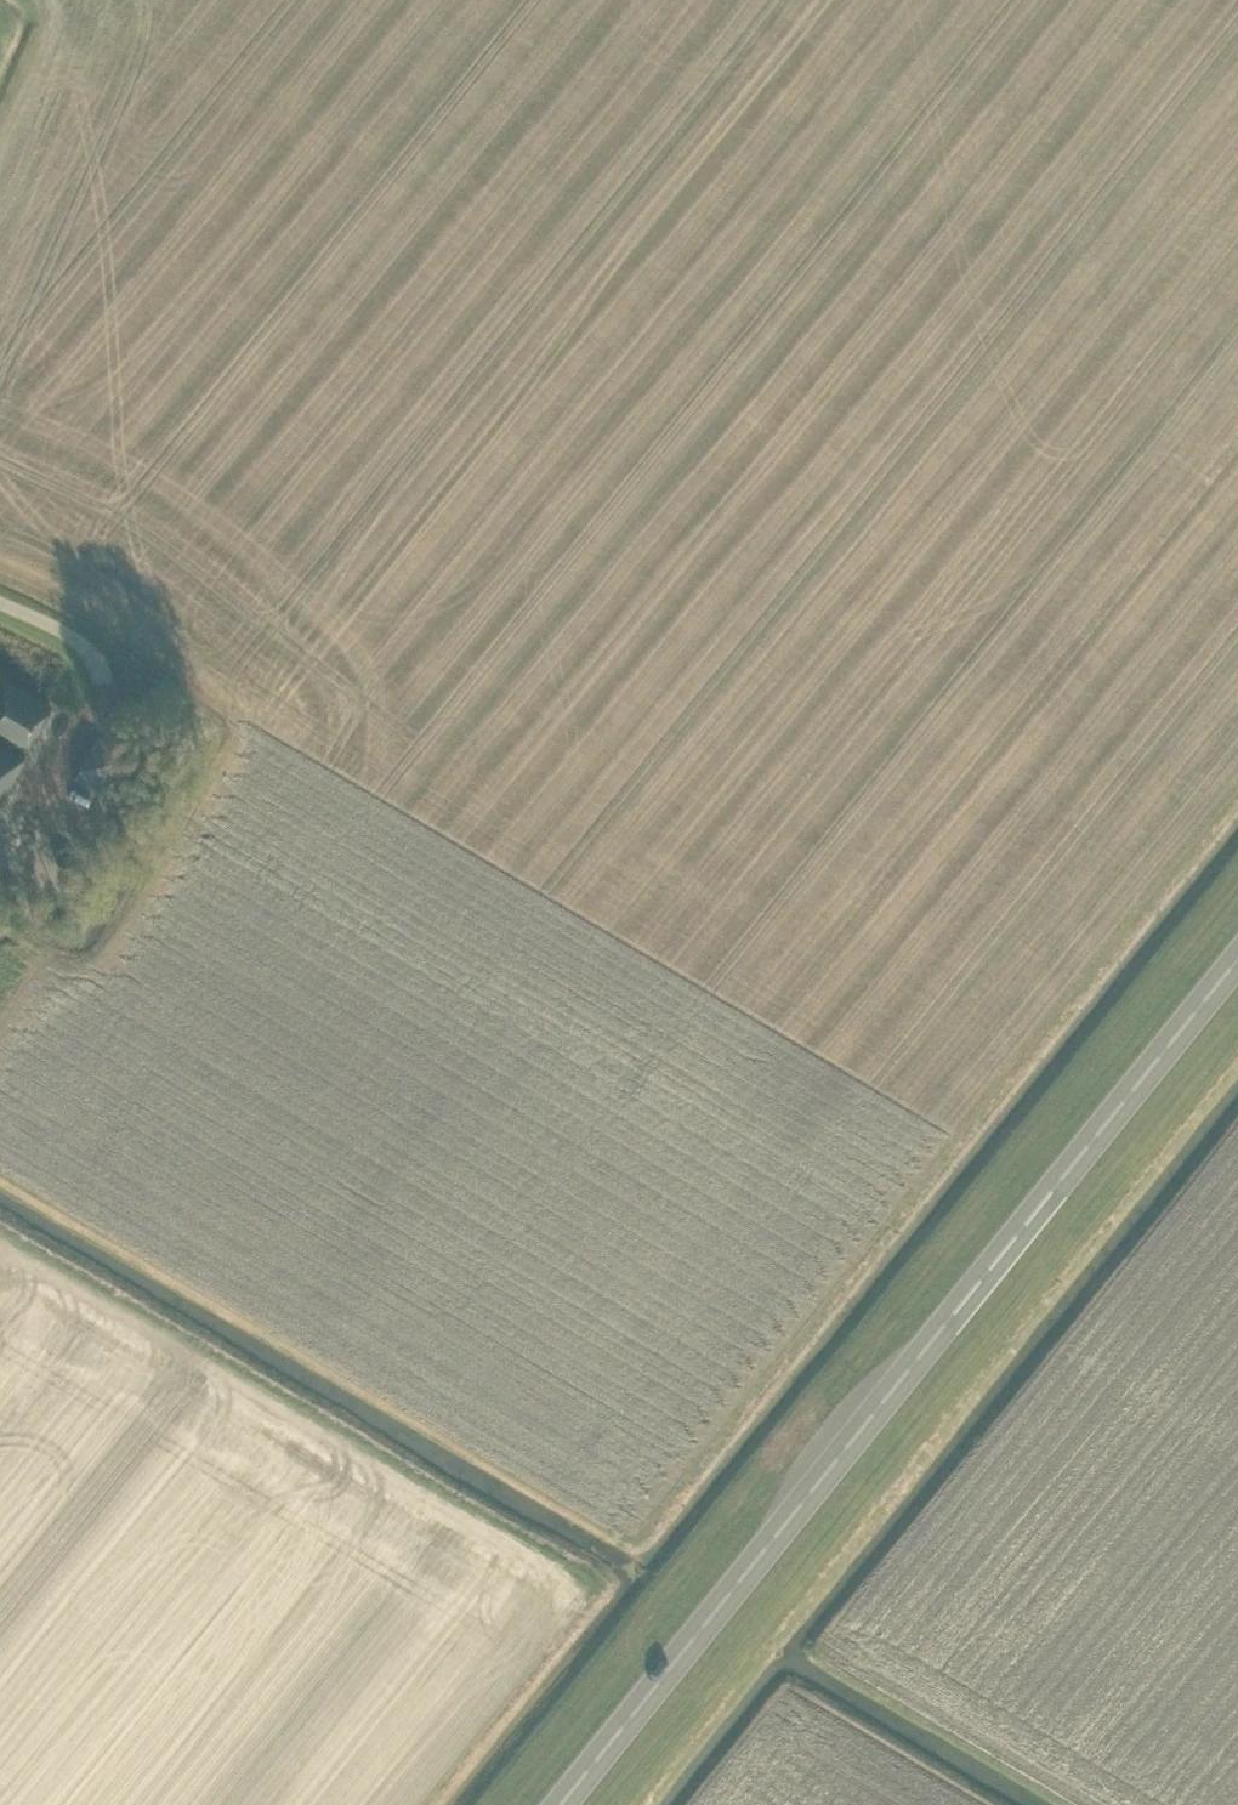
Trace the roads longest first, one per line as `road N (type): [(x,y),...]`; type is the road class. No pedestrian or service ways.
road 1 (trunk): [(564,1804),(1237,965)]

